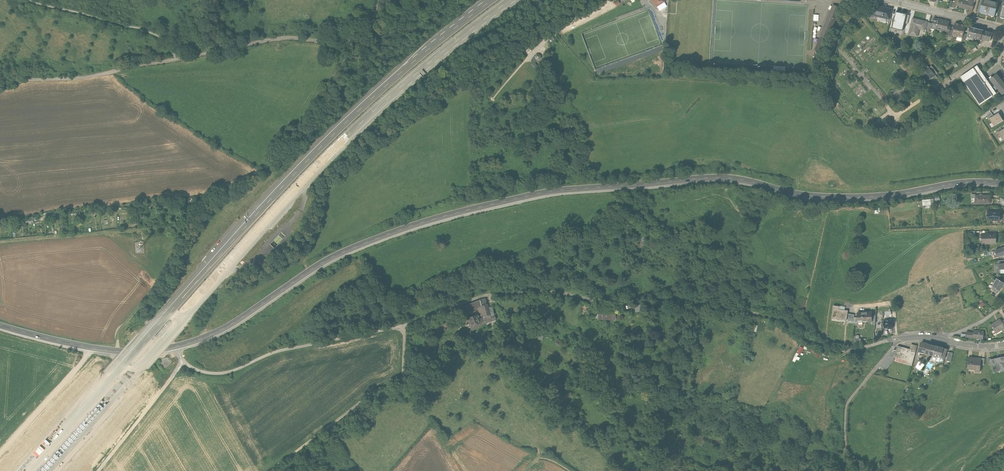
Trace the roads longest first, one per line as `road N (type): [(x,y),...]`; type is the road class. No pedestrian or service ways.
road 1 (secondary): [(178,346),(217,332),(356,247),(543,192),(706,178),(836,197),(1003,184)]
road 2 (residential): [(948,341),(897,338),(848,351),(755,314),(696,310),(648,295),(545,292),(482,297),(403,326),(278,351),(219,373),(183,363),(178,346)]
road 3 (motorway): [(44,470),(309,173),(510,0)]
road 4 (motorway): [(492,0),(302,166),(29,470)]
road 5 (track): [(557,31),(601,77),(807,85),(856,0)]
road 6 (track): [(271,470),(371,393),(401,380),(403,326)]
road 7 (track): [(0,241),(194,226)]
road 8 (track): [(212,53),(288,38),(356,40),(372,24),(378,0)]
road 9 (secondary): [(0,325),(116,352),(178,346)]
road 10 (track): [(0,86),(176,59)]
road 11 (track): [(176,59),(152,34),(32,0)]
road 12 (track): [(183,363),(98,470)]
road 13 (track): [(897,338),(848,402),(846,456)]
road 14 (track): [(0,11),(52,69),(93,76)]

